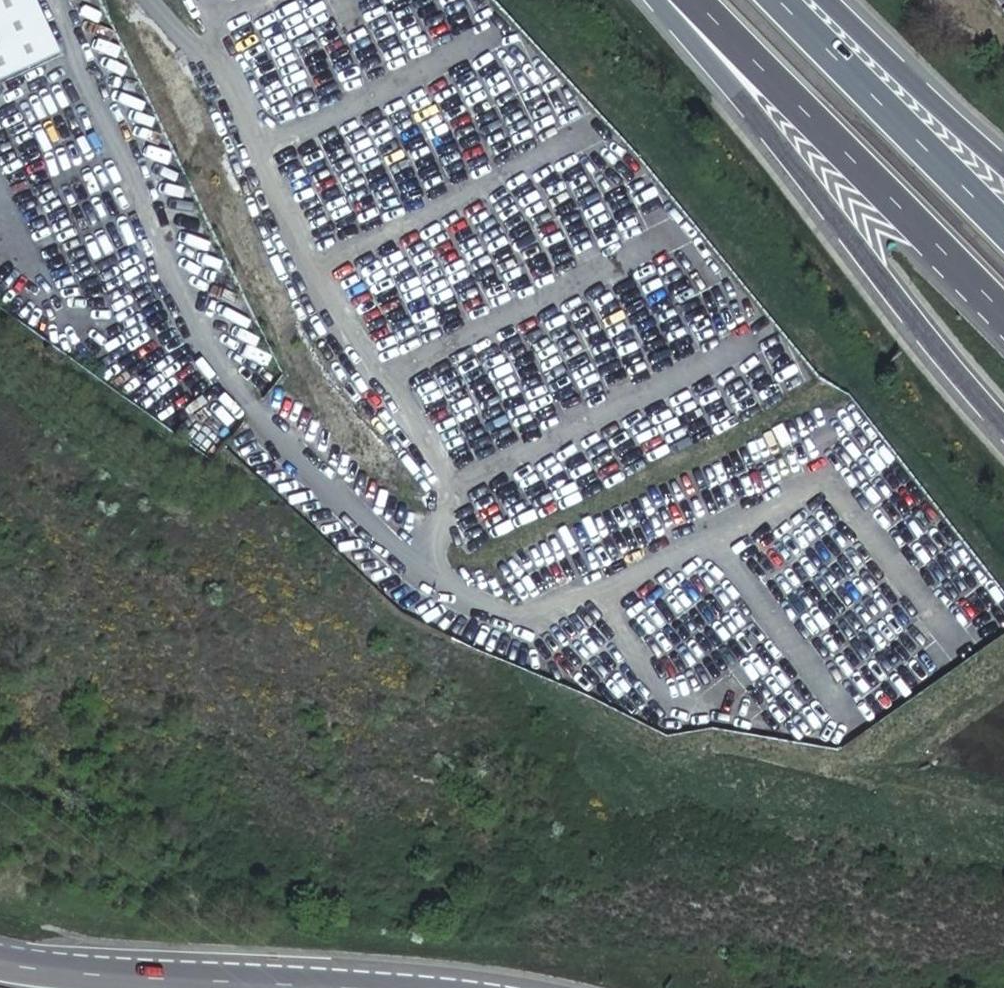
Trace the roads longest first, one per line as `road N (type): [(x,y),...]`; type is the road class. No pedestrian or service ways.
road 1 (trunk): [(664,0),(1003,428)]
road 2 (trunk): [(695,0),(1003,315)]
road 3 (secondary): [(332,987),(0,962)]
road 4 (trunk): [(1003,227),(780,0)]
road 5 (trunk): [(1003,162),(823,0)]

